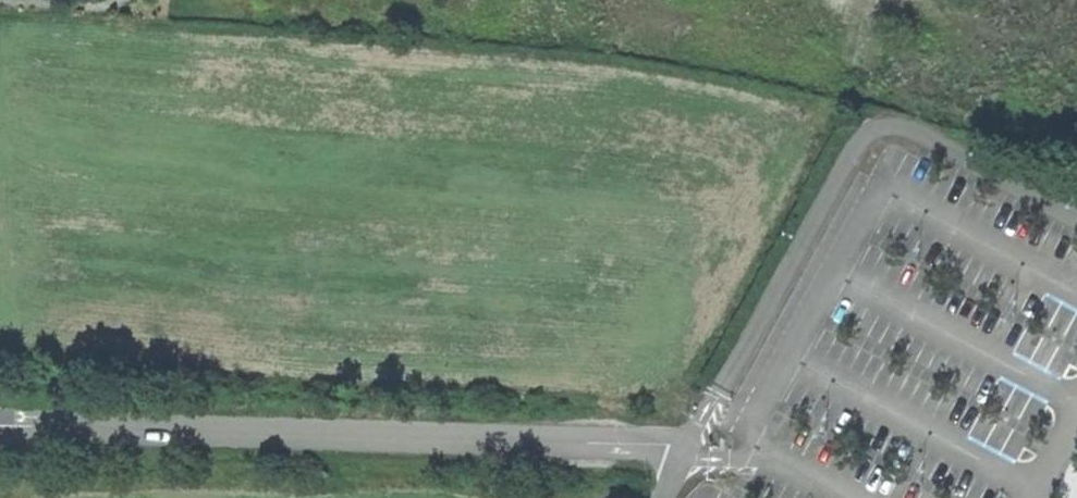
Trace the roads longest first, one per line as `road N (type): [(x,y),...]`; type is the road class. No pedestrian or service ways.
road 1 (unclassified): [(0,429),(665,446),(685,456)]

